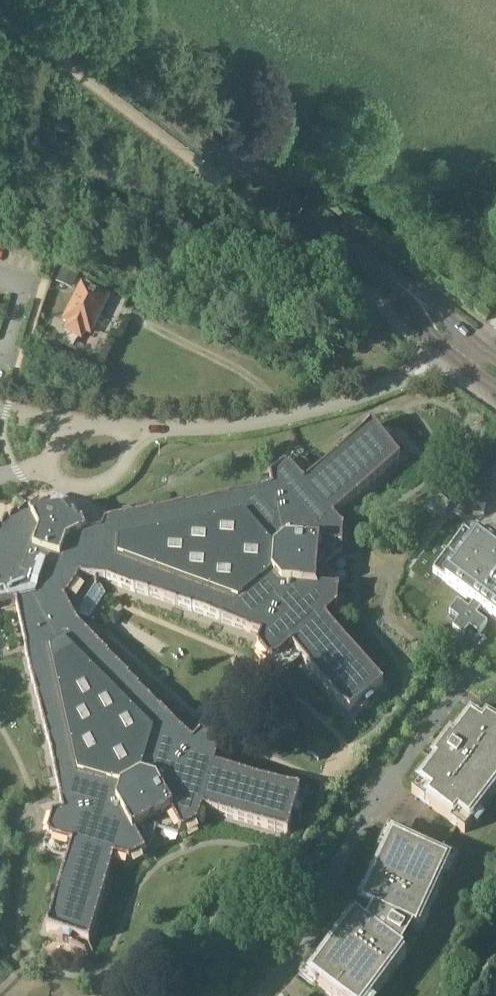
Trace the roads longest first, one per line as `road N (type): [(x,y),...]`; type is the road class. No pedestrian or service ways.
road 1 (tertiary): [(388,277),(31,0)]
road 2 (tertiary): [(388,277),(442,349),(495,387)]
road 3 (tertiary): [(495,350),(388,277)]

